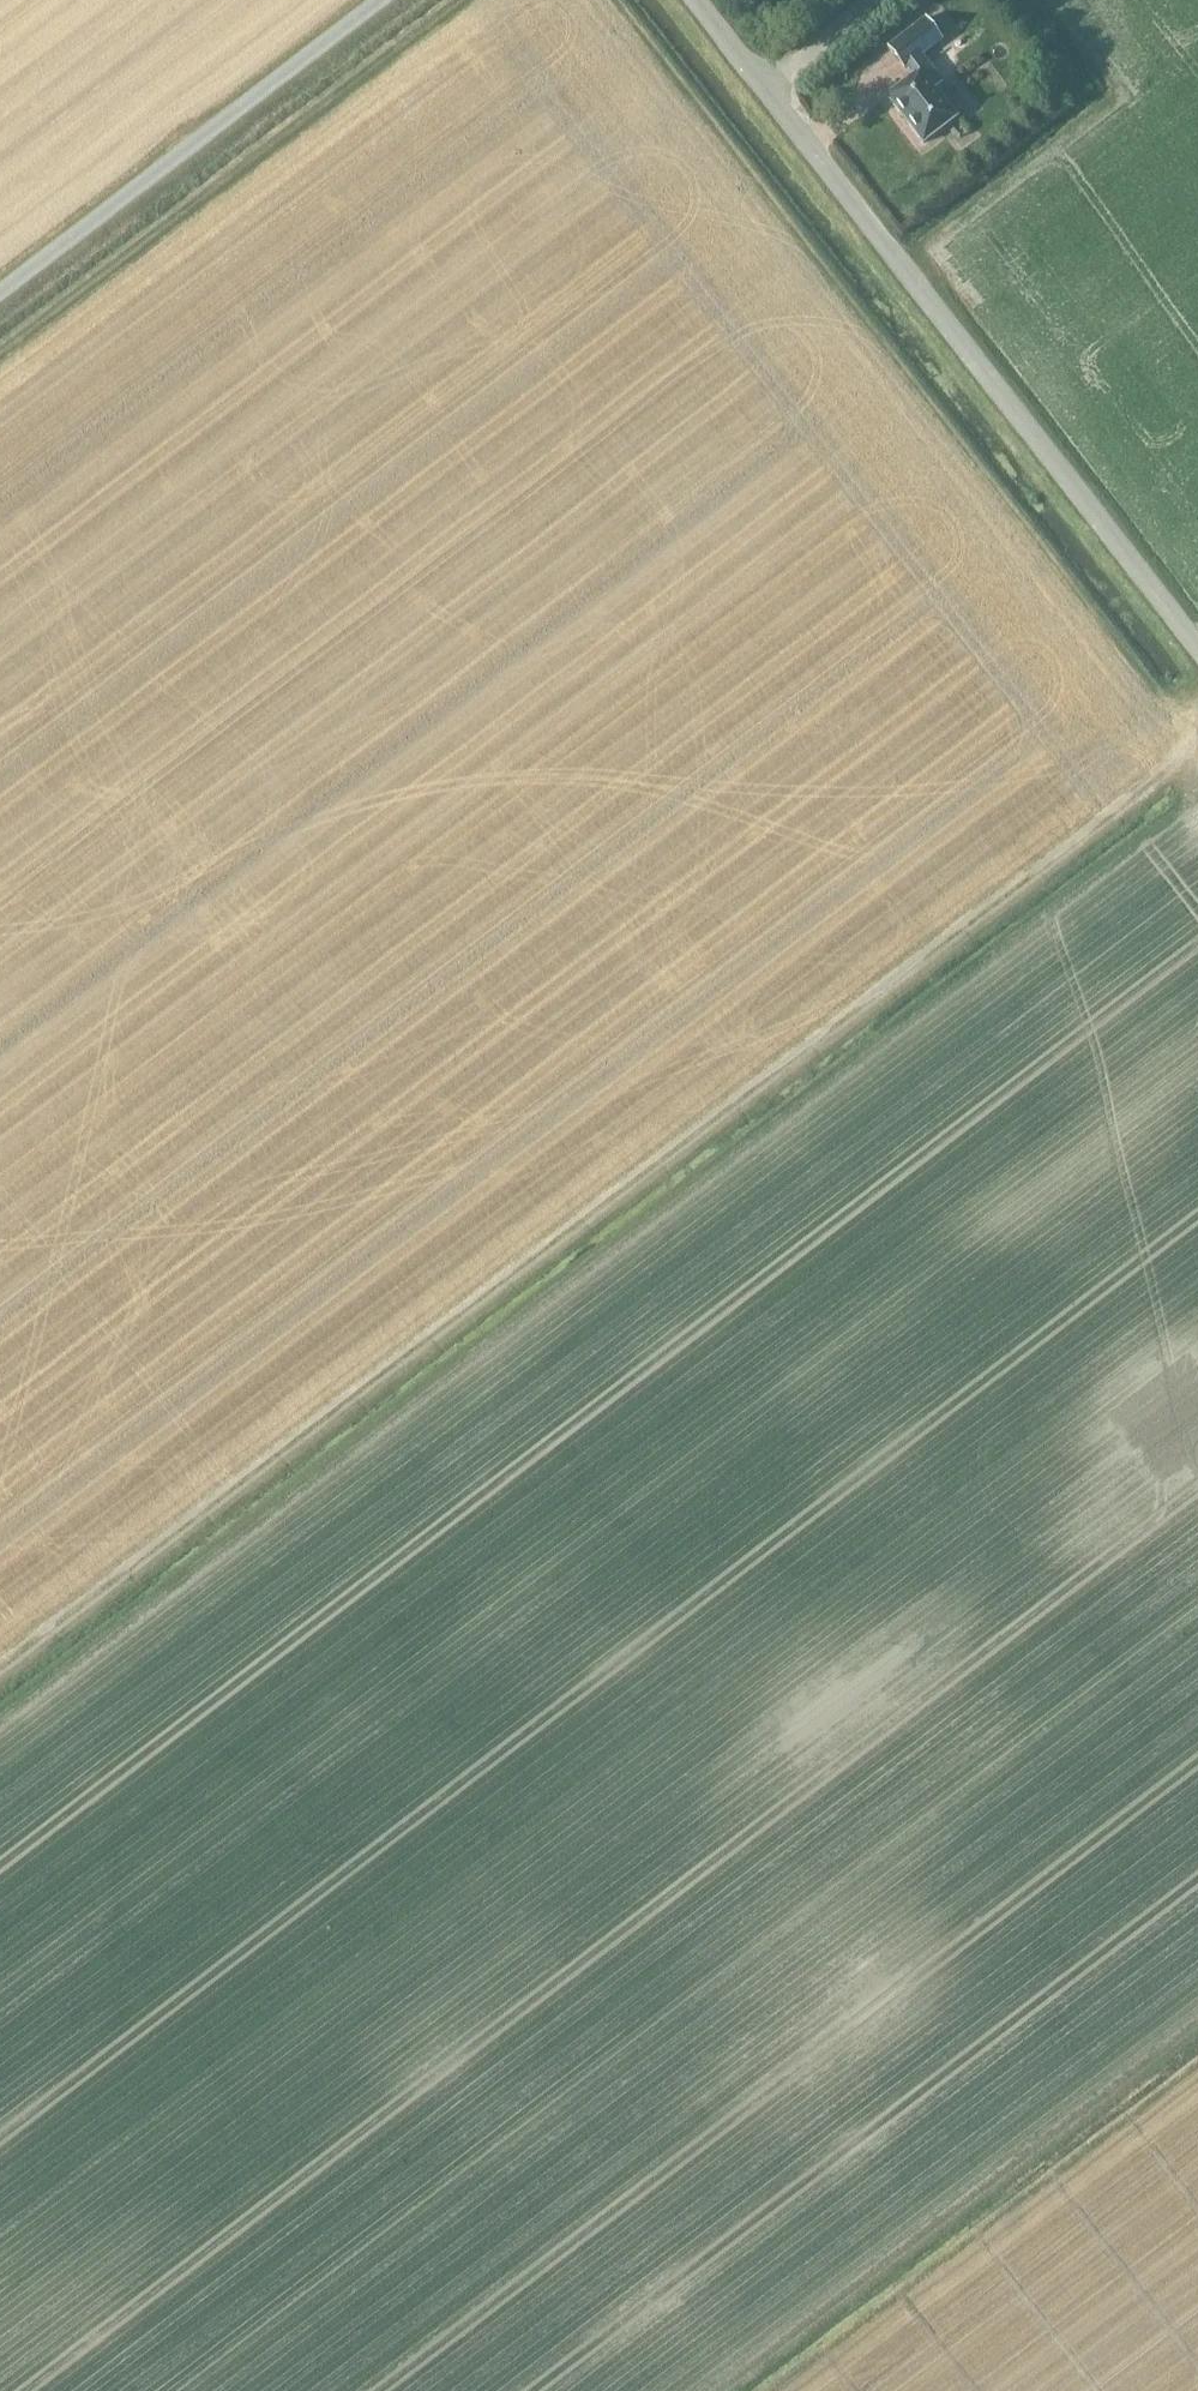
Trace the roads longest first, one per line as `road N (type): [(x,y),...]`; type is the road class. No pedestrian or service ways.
road 1 (unclassified): [(1197,644),(771,90),(688,0)]
road 2 (unclassified): [(0,294),(384,0)]

